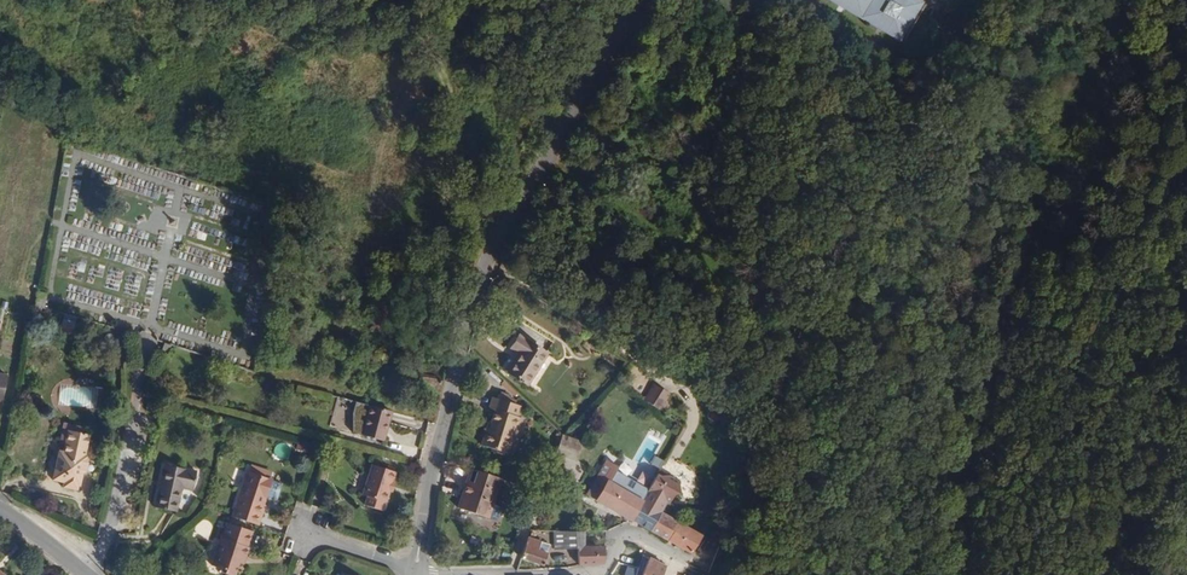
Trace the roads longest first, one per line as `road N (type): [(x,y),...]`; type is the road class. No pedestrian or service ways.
road 1 (residential): [(415,572),(438,436),(483,267),(637,0)]
road 2 (track): [(1103,0),(1076,49),(977,310),(959,410),(976,437),(962,574)]
road 3 (residential): [(471,574),(607,570),(627,531),(686,558)]
road 4 (residential): [(91,574),(125,475),(147,338)]
road 5 (residential): [(301,535),(415,572)]

